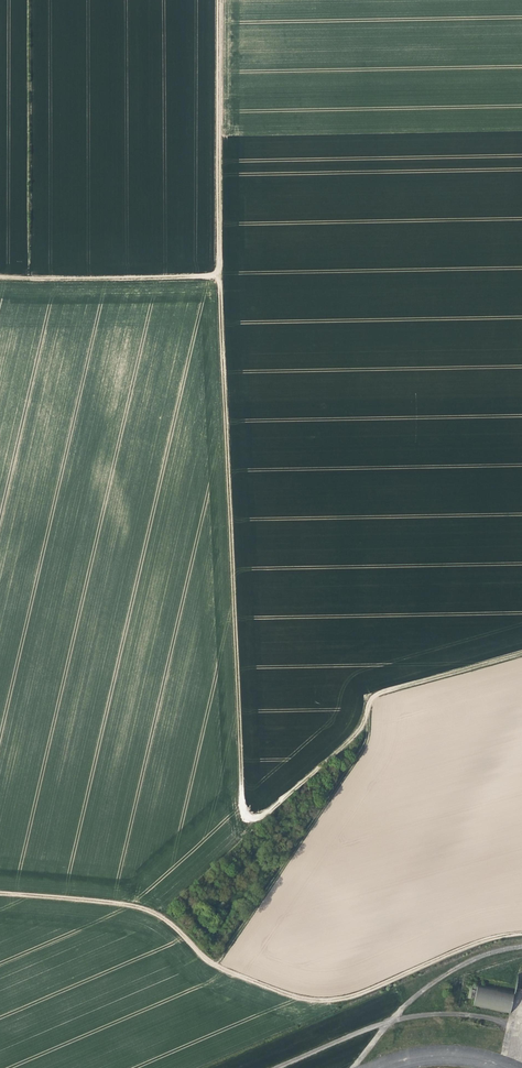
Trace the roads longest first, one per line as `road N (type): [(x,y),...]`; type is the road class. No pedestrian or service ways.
road 1 (track): [(220,0),(219,277),(241,809),(260,818),(362,727),(379,692),(521,651)]
road 2 (track): [(0,894),(141,909),(236,976),(330,1000),(473,943),(521,932)]
road 3 (track): [(369,705),(364,748),(216,965)]
road 4 (track): [(0,278),(219,277)]

